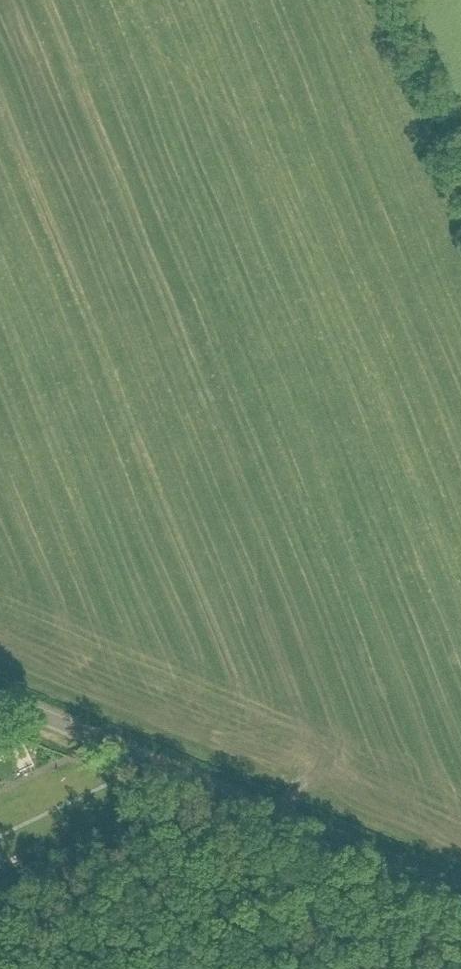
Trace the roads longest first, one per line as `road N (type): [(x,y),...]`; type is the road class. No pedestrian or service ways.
road 1 (unclassified): [(460,888),(0,697)]

